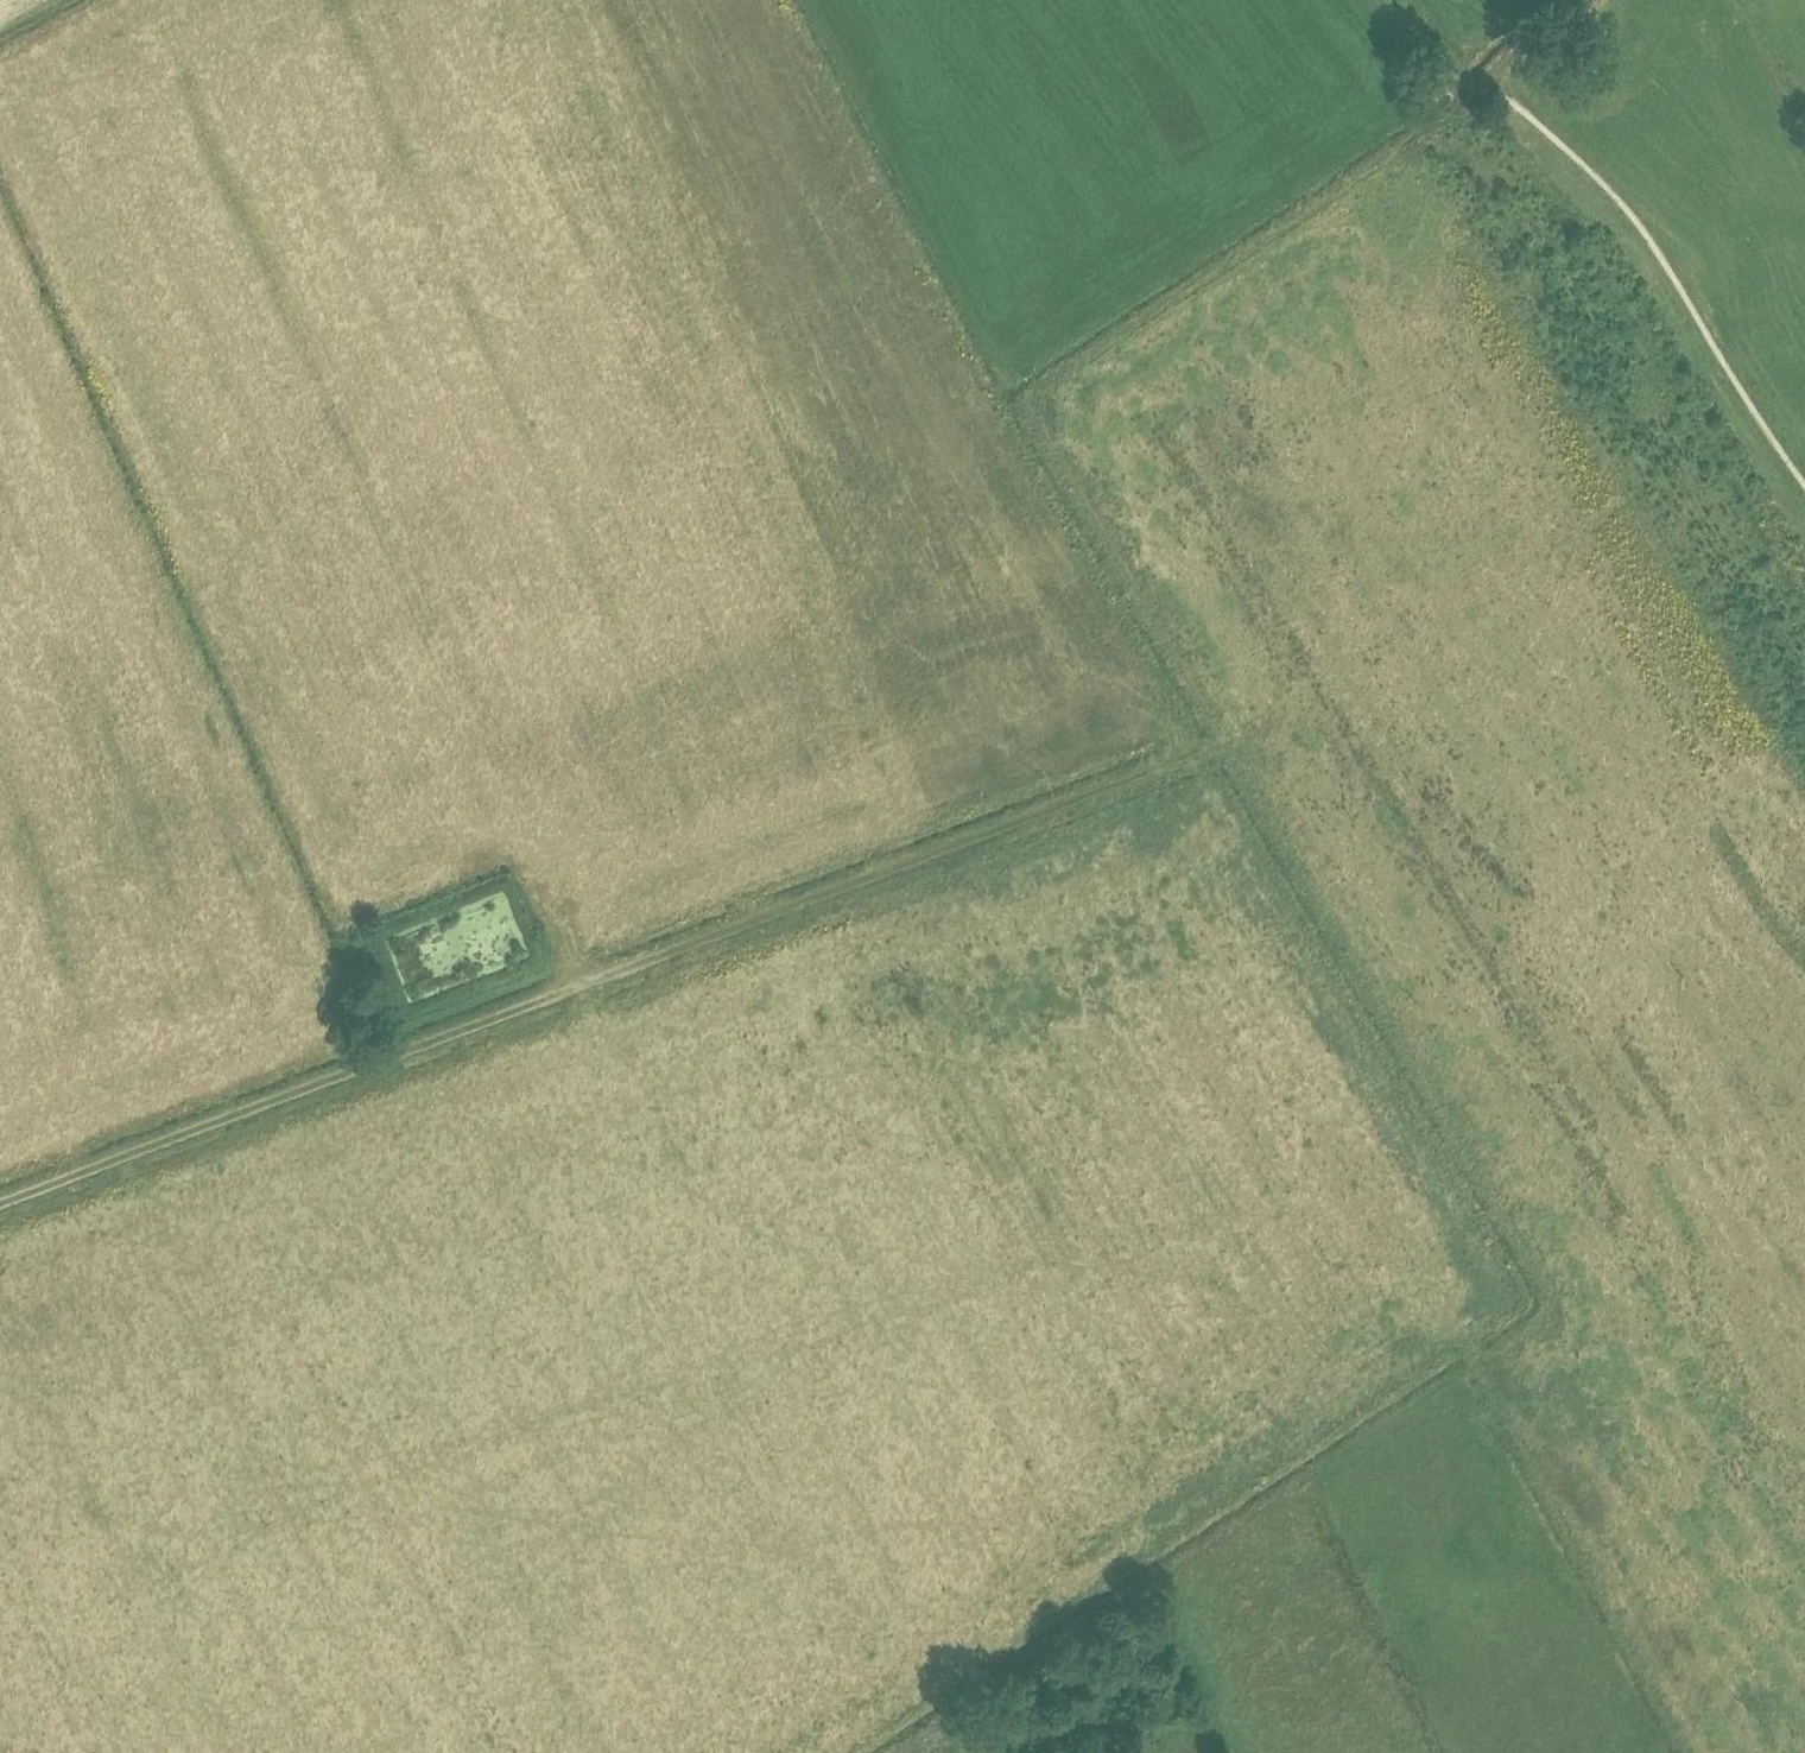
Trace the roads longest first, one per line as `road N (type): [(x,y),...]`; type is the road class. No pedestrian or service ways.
road 1 (track): [(0,1203),(1206,747)]

